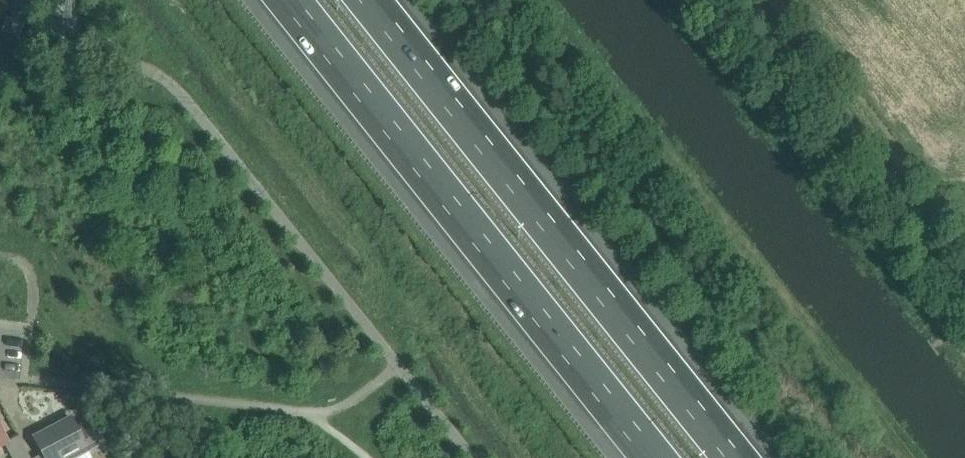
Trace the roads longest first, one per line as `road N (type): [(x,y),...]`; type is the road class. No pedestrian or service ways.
road 1 (motorway): [(739,457),(376,0)]
road 2 (motorway): [(294,0),(656,457)]

